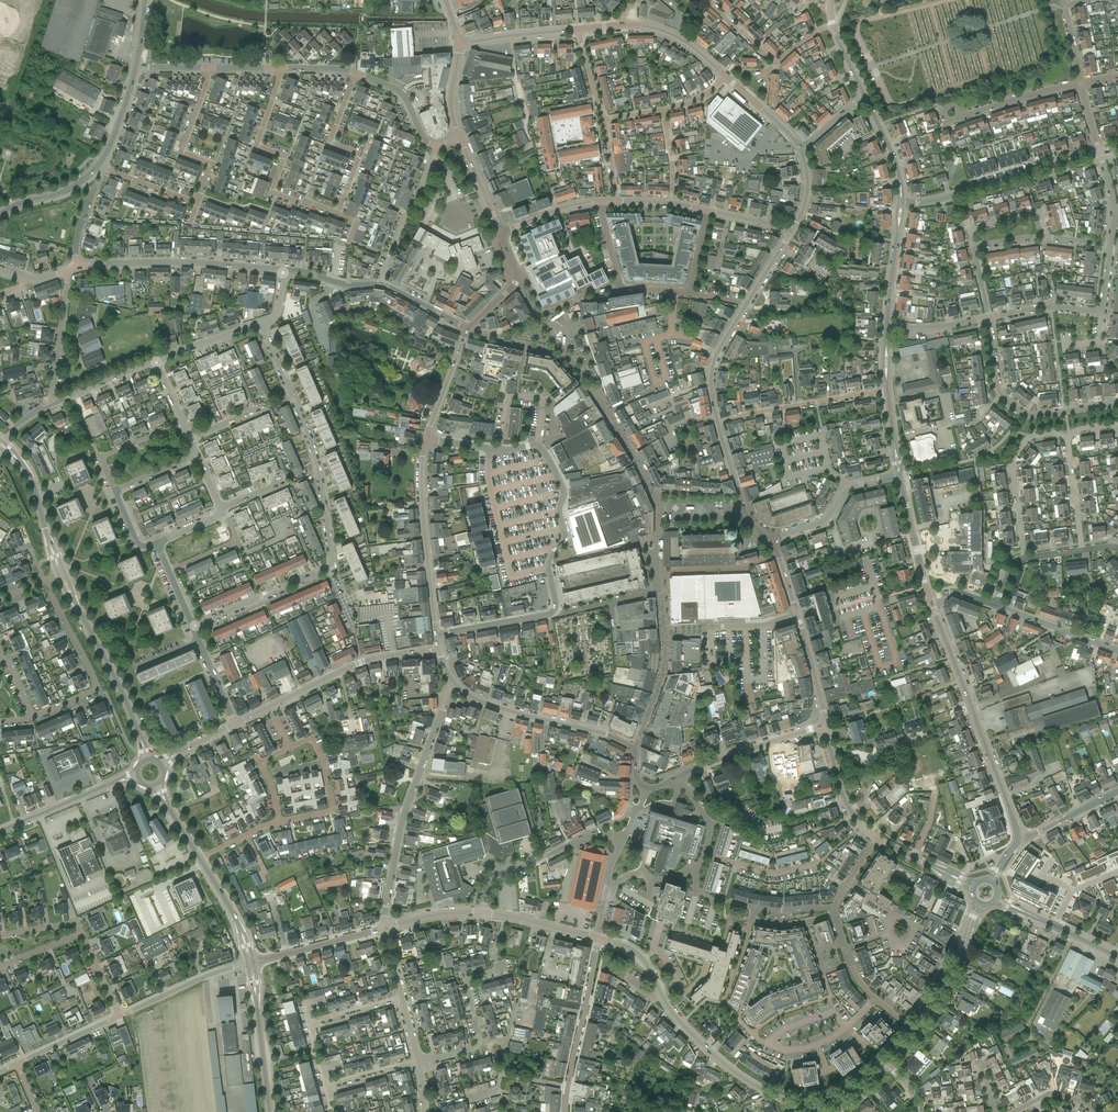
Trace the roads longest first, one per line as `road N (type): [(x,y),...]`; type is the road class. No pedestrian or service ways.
road 1 (tertiary): [(468,331),(424,452),(438,636)]
road 2 (tertiary): [(453,680),(498,708),(635,748),(636,775),(648,789),(677,775)]
road 3 (residential): [(385,927),(401,828),(453,680)]
road 4 (residential): [(330,568),(309,437),(262,323)]
road 5 (secondary): [(1018,836),(933,597)]
road 6 (tertiary): [(236,725),(370,660),(440,651)]
road 7 (residential): [(438,636),(650,591)]
road 8 (residential): [(283,270),(174,263),(70,269)]
road 9 (residential): [(337,215),(276,193),(286,159),(260,147),(258,138),(279,68)]
road 10 (tertiary): [(902,202),(924,203),(1102,153)]
road 11 (residential): [(991,318),(1002,394),(1029,415),(1117,403)]
road 12 (tertiary): [(826,724),(769,540)]
road 13 (residential): [(32,718),(96,685),(44,581)]
road 14 (residential): [(600,938),(566,1111)]
road 15 (residential): [(797,1103),(732,1071),(663,996)]
road 16 (residential): [(717,423),(888,390)]
road 17 (residential): [(356,73),(329,143),(359,154),(337,215)]
road 18 (residential): [(483,914),(495,875),(582,838),(613,836)]
road 19 (residential): [(197,203),(211,163),(182,153),(211,68)]
road 20 (residential): [(1025,558),(1019,451),(1042,436),(1069,433)]
road 21 (tertiary): [(677,775),(826,724)]
road 22 (secondary): [(141,738),(76,603)]
road 23 (residential): [(194,626),(330,568)]
road 24 (residential): [(279,821),(333,808),(315,744),(290,748)]
road 25 (residential): [(915,1030),(956,964),(980,904)]
road 26 (residential): [(119,1016),(248,964)]
road 27 (residential): [(385,927),(254,962)]
road 28 (residential): [(55,402),(70,269)]
road 29 (residential): [(750,920),(723,1003),(753,1034)]
road 30 (residential): [(956,118),(1081,83)]
road 31 (tertiary): [(717,423),(713,366),(747,304)]
road 32 (tertiary): [(877,838),(846,801),(826,724)]
road 33 (residential): [(1117,650),(997,606)]
road 34 (tertiary): [(0,831),(117,782)]
road 35 (secondary): [(933,597),(900,475)]
road 36 (residential): [(747,304),(623,287)]
road 37 (residential): [(116,490),(102,457),(183,422)]
road 38 (residential): [(792,230),(673,205)]
road 39 (residential): [(705,853),(773,873),(822,862)]
road 40 (tertiary): [(502,233),(519,274),(468,331)]
road 41 (tertiary): [(578,30),(459,43)]

